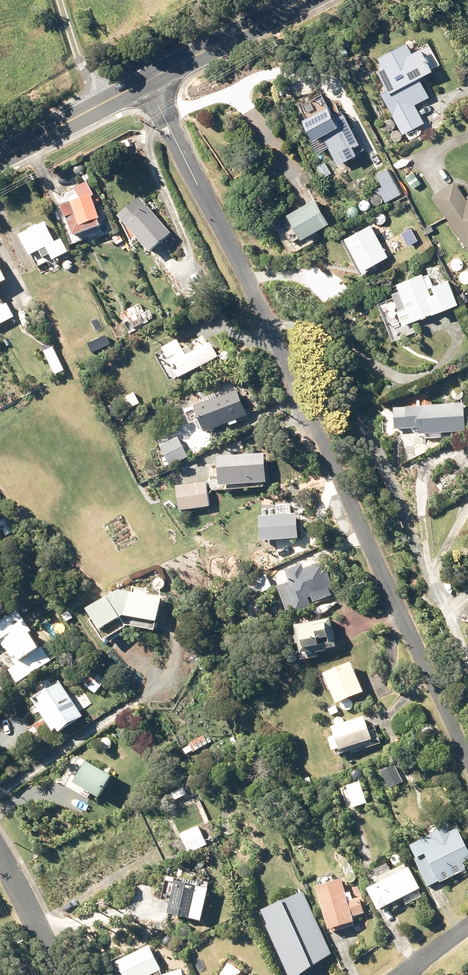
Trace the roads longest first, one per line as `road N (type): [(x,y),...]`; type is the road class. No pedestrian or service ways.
road 1 (residential): [(467,769),(145,80)]
road 2 (secondary): [(301,0),(145,80)]
road 3 (secondary): [(145,80),(0,157)]
road 4 (residential): [(61,974),(0,857)]

